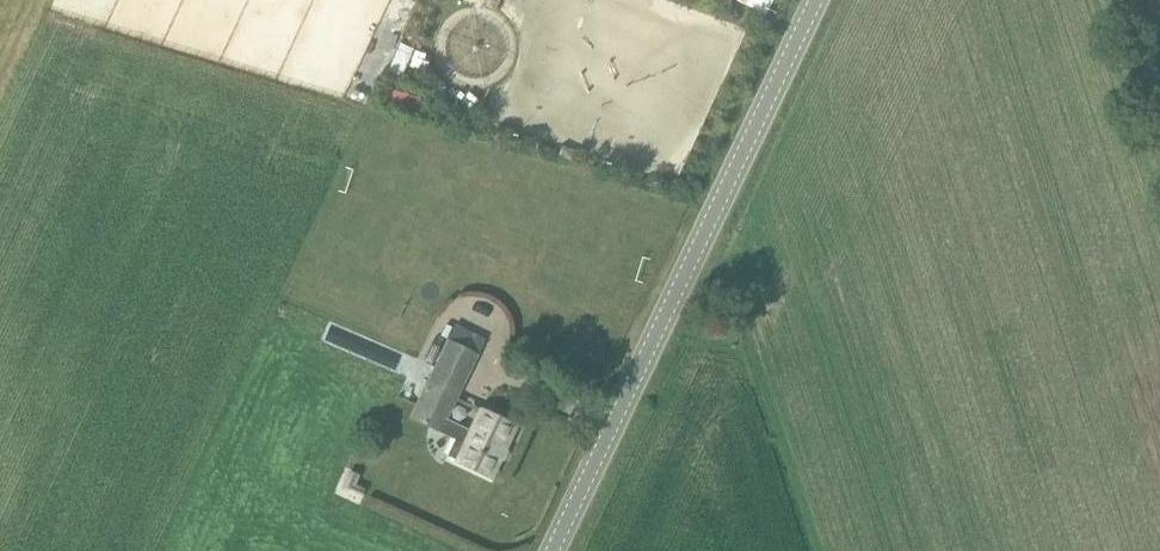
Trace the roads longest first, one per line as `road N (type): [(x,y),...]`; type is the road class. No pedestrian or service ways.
road 1 (tertiary): [(816,0),(553,550)]

